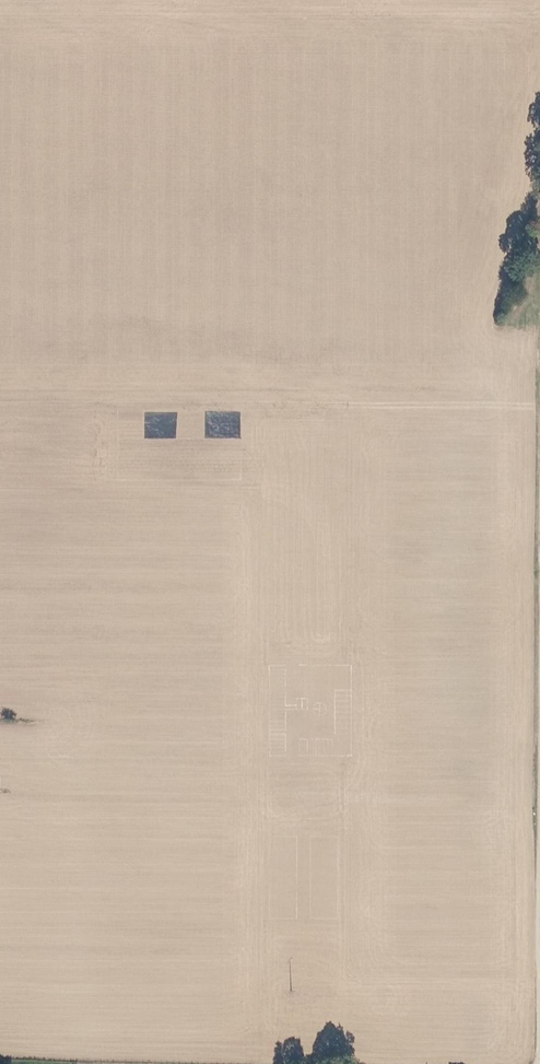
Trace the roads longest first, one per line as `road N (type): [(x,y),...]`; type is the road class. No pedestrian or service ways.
road 1 (track): [(539,843),(535,1063)]

